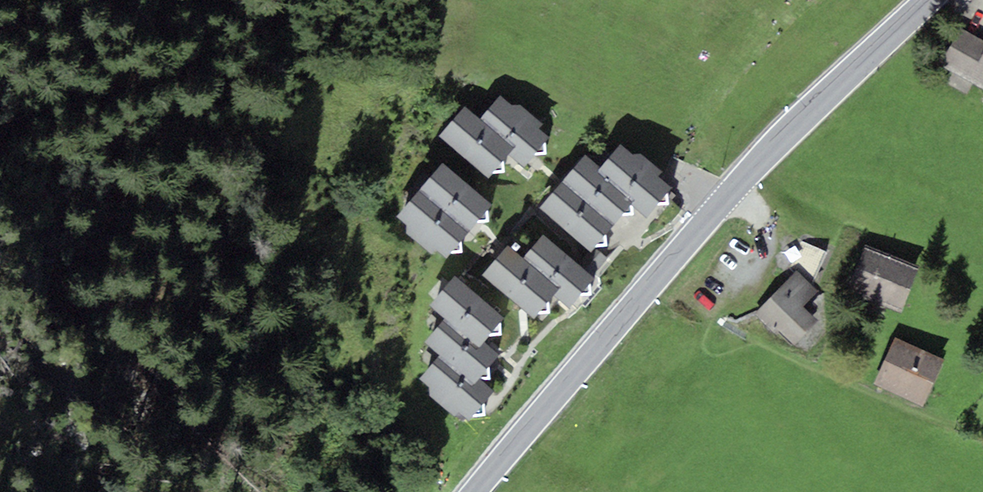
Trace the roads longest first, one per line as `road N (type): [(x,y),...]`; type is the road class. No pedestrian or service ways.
road 1 (secondary): [(928,0),(734,185),(473,491)]

